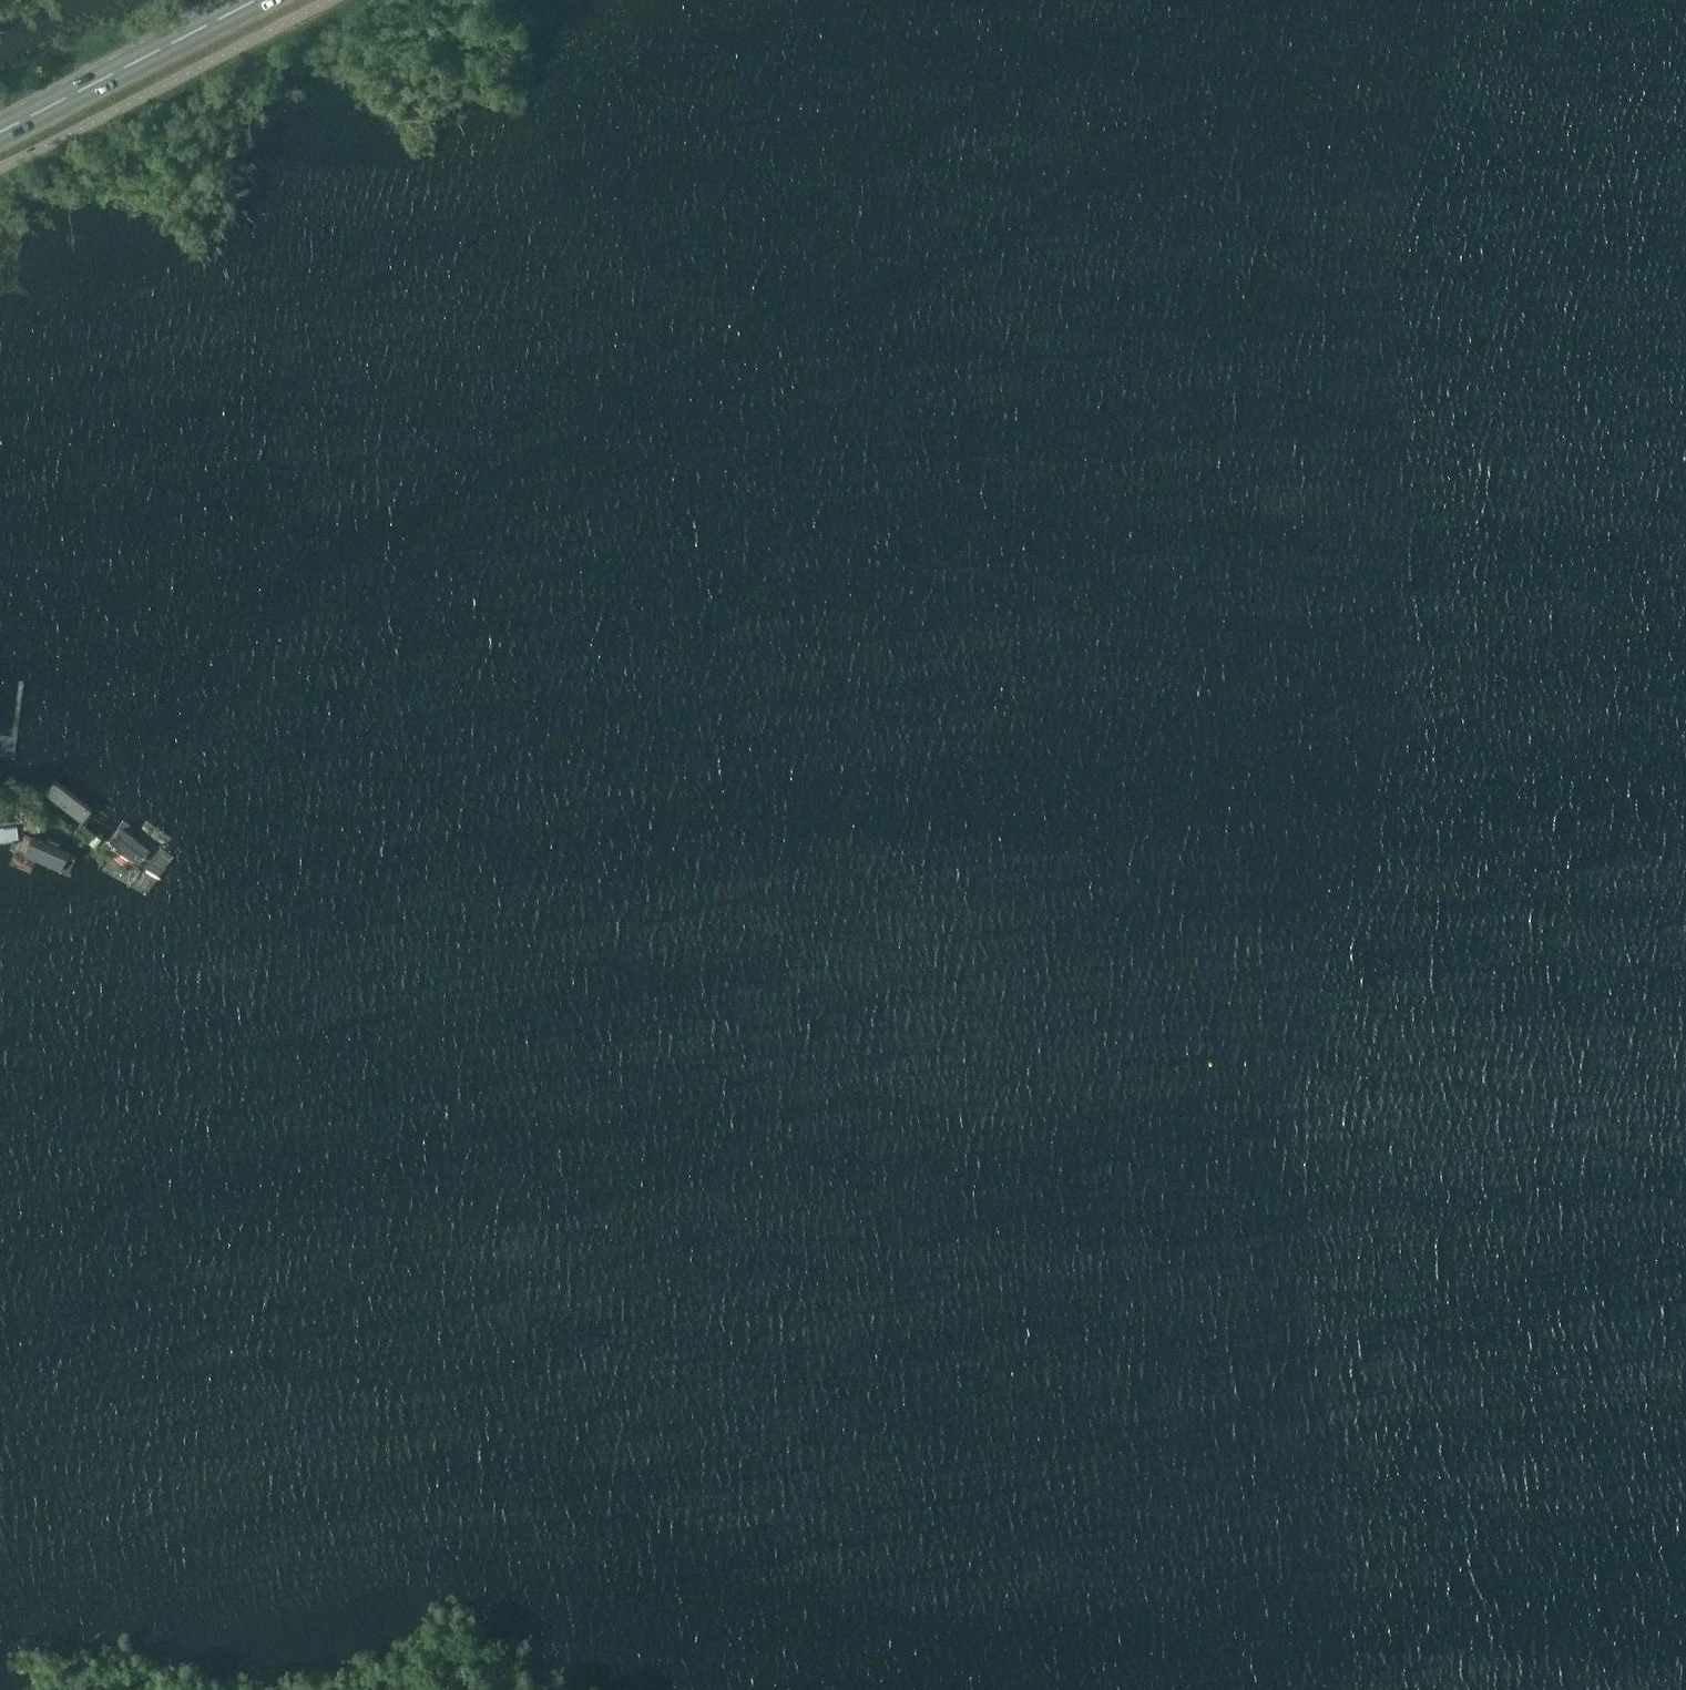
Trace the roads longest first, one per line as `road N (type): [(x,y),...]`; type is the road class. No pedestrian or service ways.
road 1 (primary): [(0,131),(256,0)]

